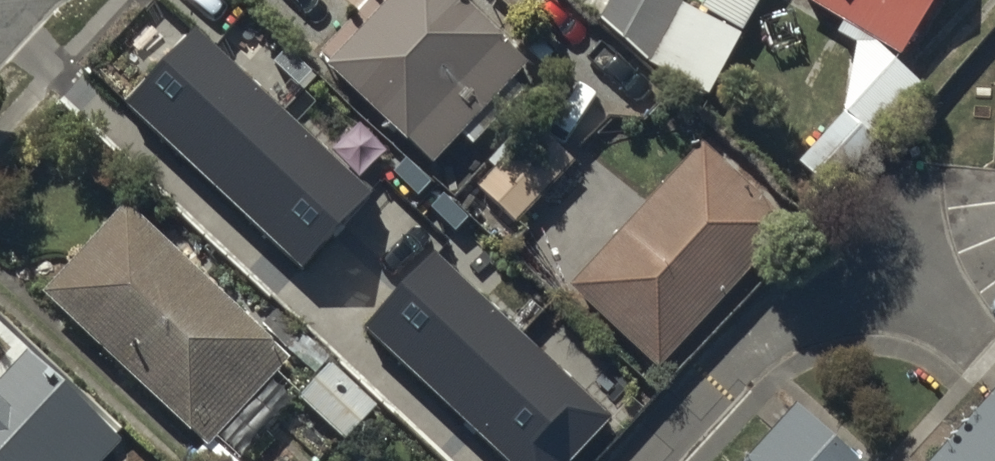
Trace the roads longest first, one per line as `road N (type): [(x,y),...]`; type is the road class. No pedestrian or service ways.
road 1 (residential): [(896,265),(850,280),(758,343),(649,460)]

